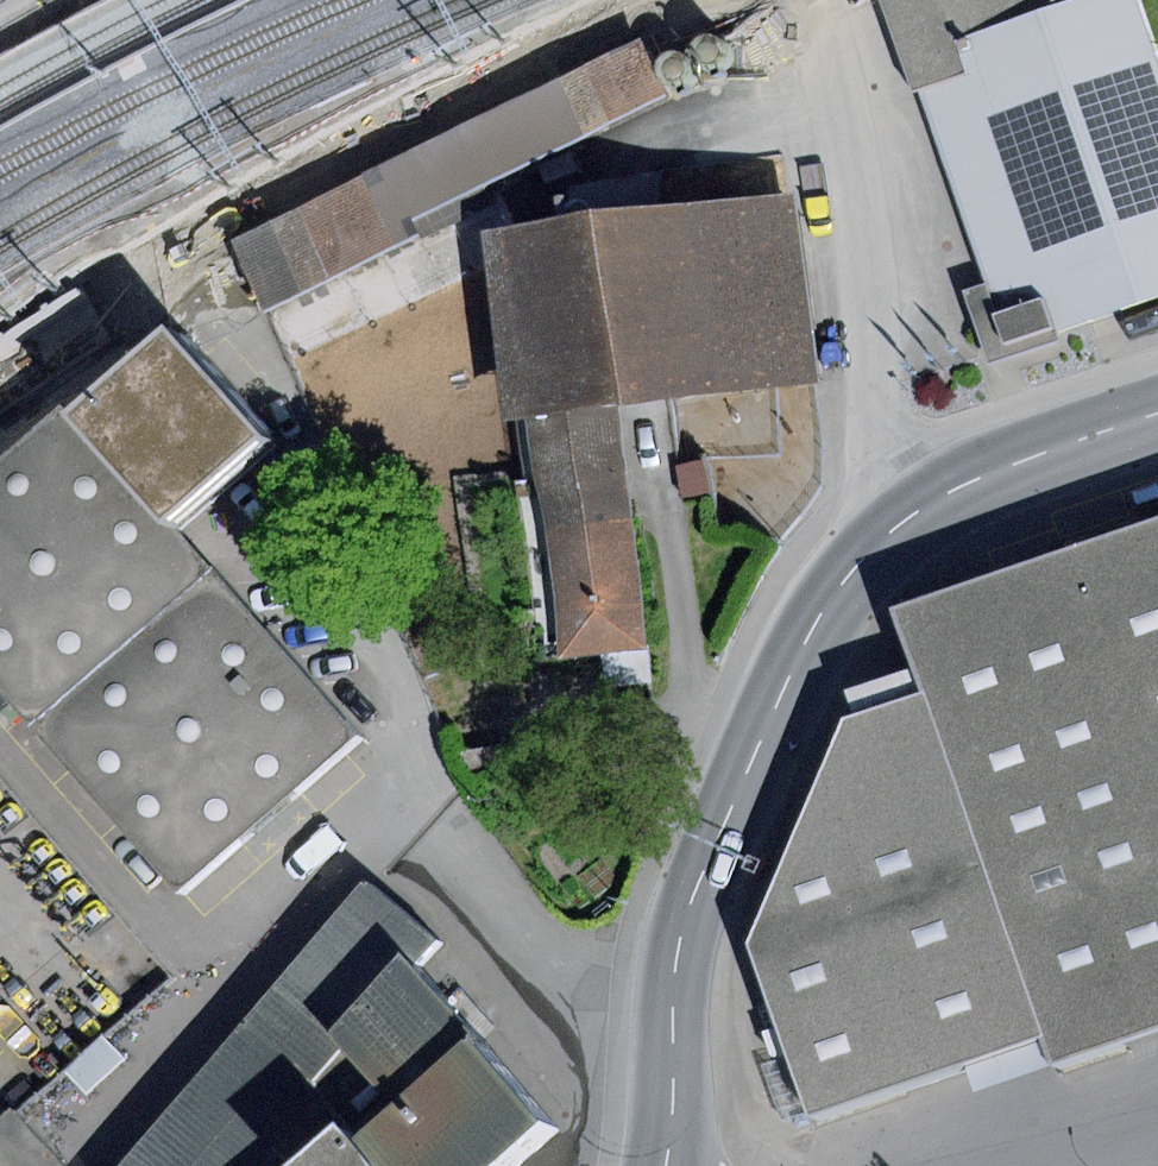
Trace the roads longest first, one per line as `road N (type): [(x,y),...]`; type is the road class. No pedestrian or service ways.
road 1 (residential): [(1157,414),(927,504),(843,582),(789,677),(683,932),(666,1165)]

